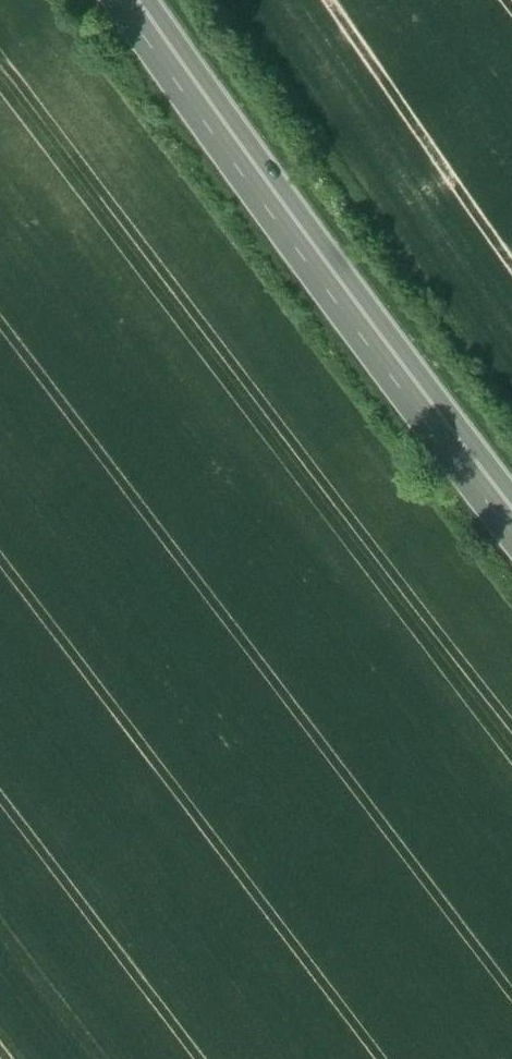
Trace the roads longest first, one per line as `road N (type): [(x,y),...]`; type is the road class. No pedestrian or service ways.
road 1 (trunk): [(130,0),(375,341),(511,516)]
road 2 (track): [(511,395),(234,0)]

